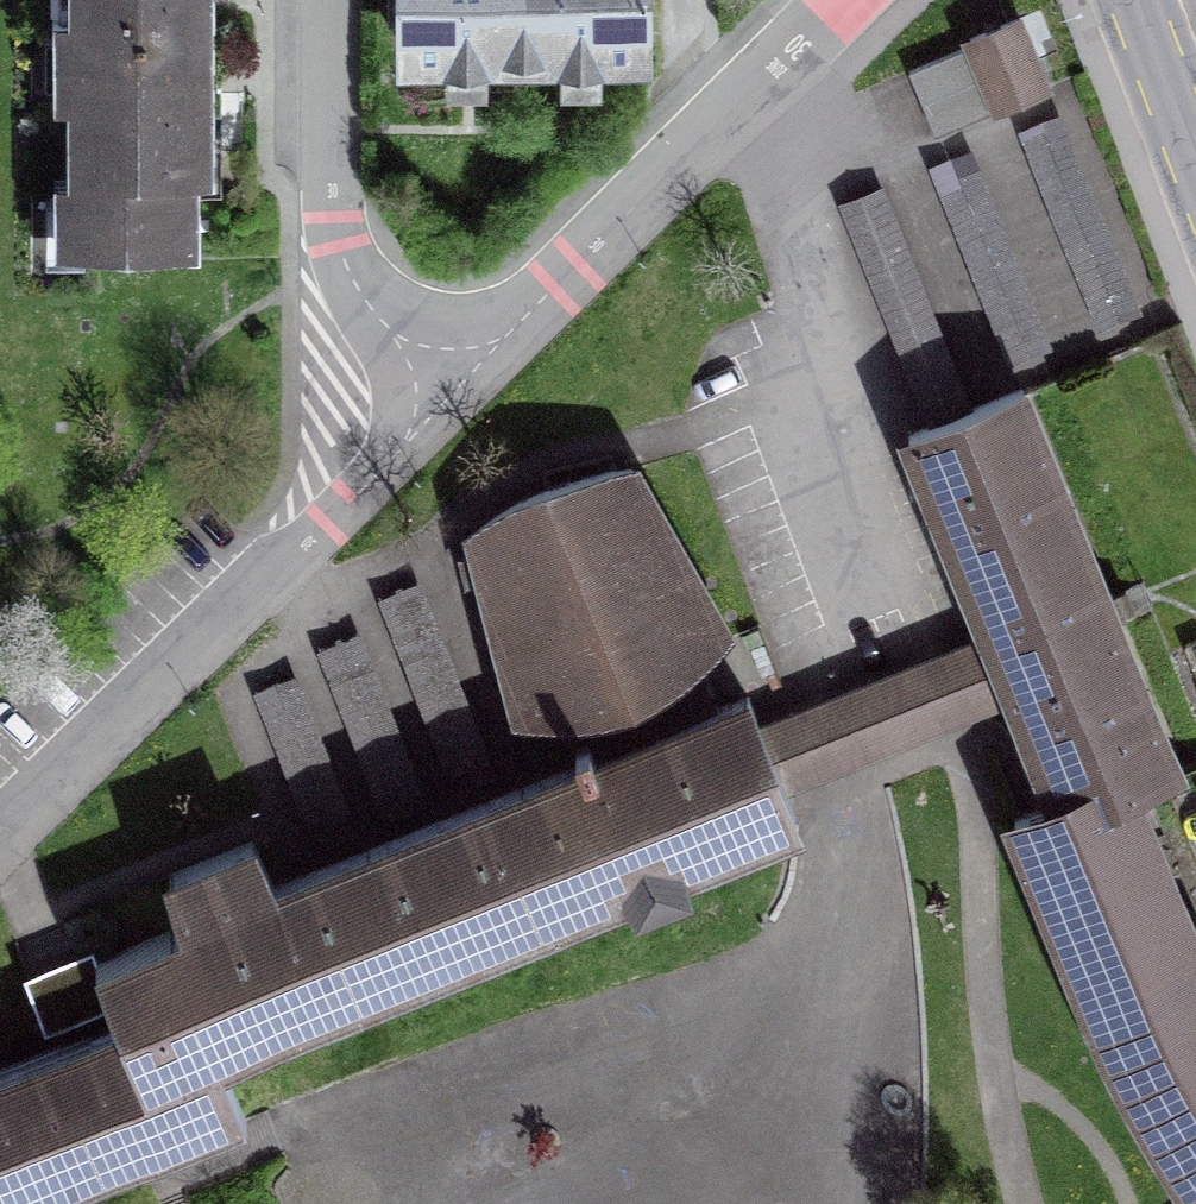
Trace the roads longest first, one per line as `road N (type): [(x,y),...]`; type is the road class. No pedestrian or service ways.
road 1 (residential): [(0,844),(453,392)]
road 2 (residential): [(453,392),(848,0)]
road 3 (residential): [(453,392),(379,319),(334,224),(332,0)]
road 4 (tertiary): [(1142,0),(1195,146)]

